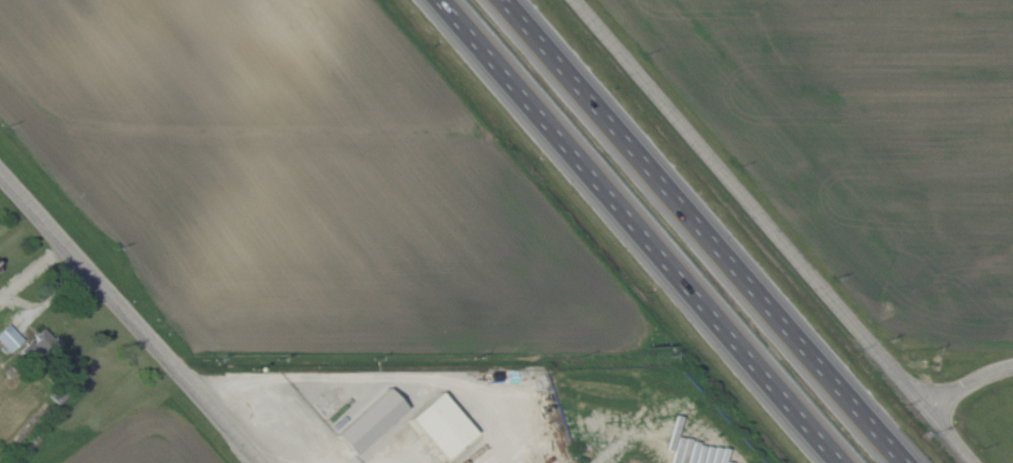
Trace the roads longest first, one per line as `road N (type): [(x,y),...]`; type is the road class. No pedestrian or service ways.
road 1 (motorway): [(908,462),(506,0)]
road 2 (motorway): [(436,0),(836,462)]
road 3 (residential): [(973,462),(575,0)]
road 4 (tertiary): [(259,462),(0,174)]

